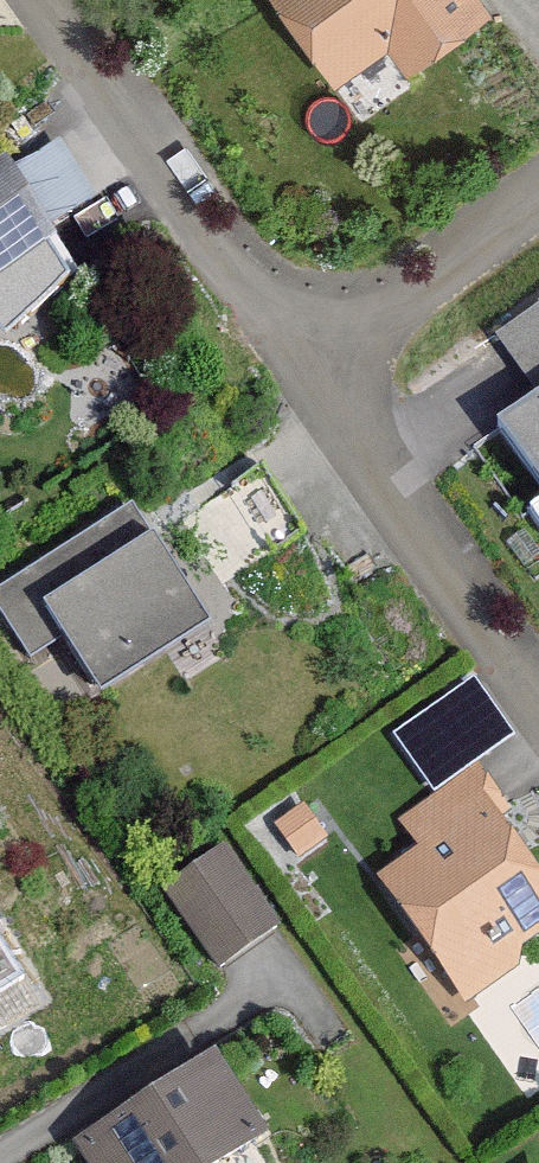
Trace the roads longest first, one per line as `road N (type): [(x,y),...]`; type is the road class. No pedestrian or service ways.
road 1 (residential): [(34,0),(305,377)]
road 2 (residential): [(305,377),(538,725)]
road 3 (residential): [(305,377),(538,208)]

